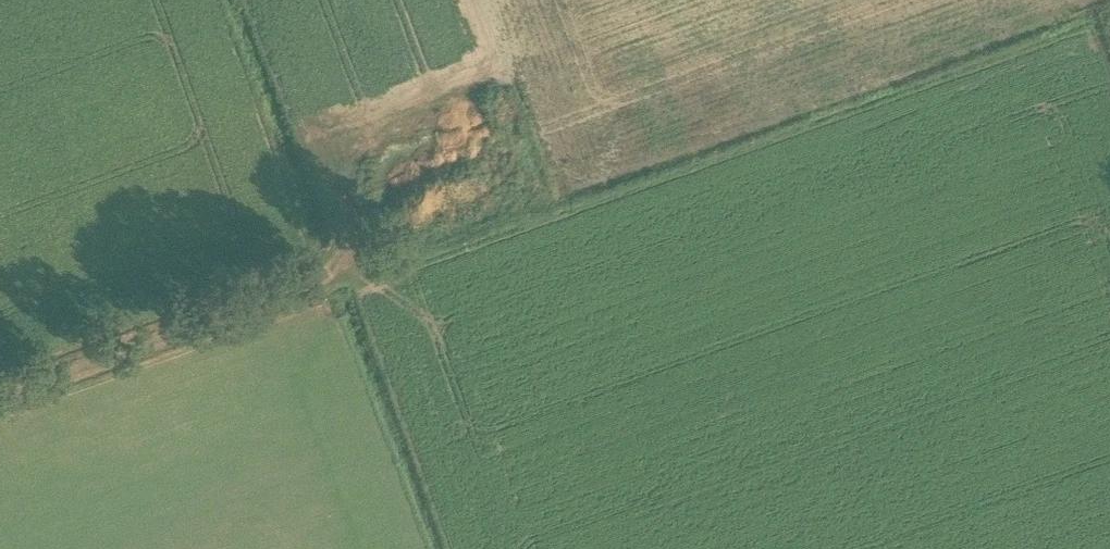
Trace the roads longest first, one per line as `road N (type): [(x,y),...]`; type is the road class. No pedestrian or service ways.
road 1 (track): [(511,208),(0,398)]

